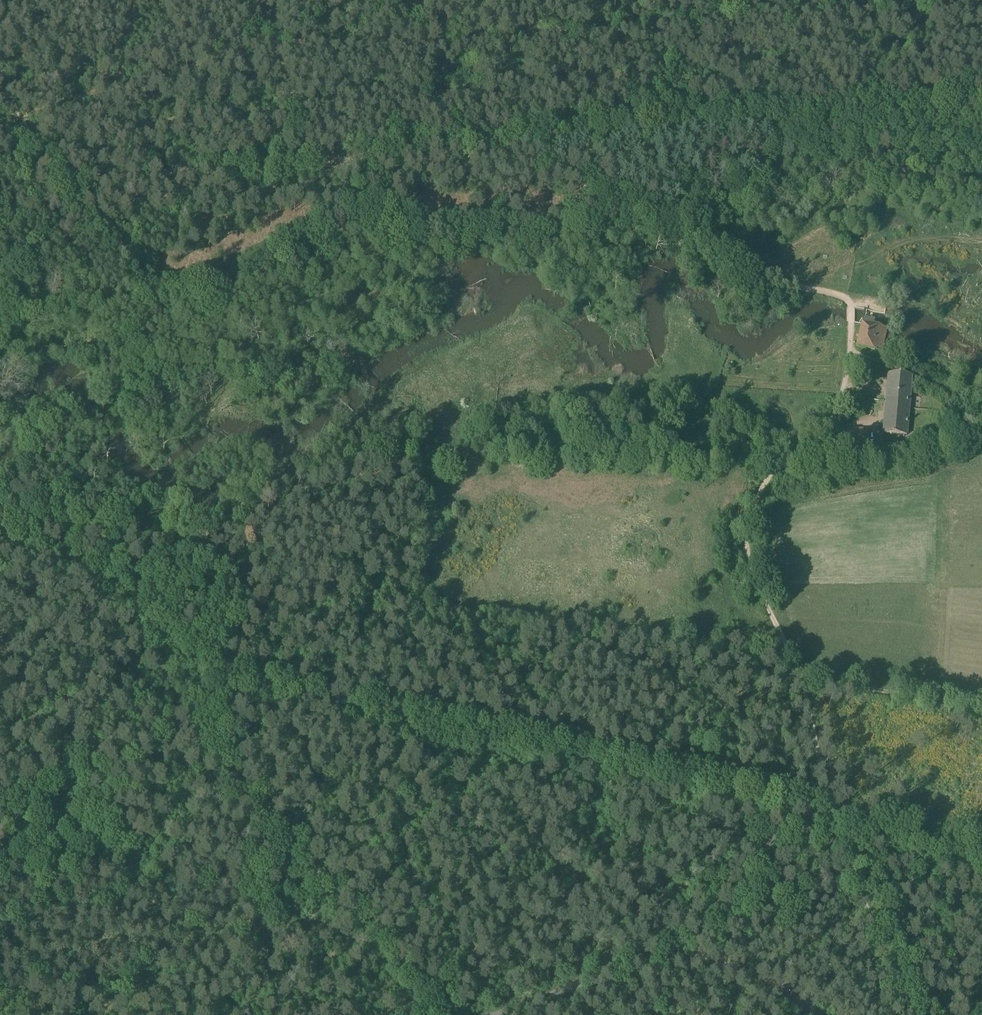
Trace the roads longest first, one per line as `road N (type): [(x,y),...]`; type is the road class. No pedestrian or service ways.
road 1 (track): [(829,814),(232,673)]
road 2 (track): [(981,108),(489,155)]
road 3 (track): [(489,155),(71,193)]
road 4 (track): [(798,685),(754,580),(748,530),(772,473),(829,423),(851,352)]
road 5 (track): [(906,1014),(850,882),(798,685)]
road 6 (track): [(489,155),(280,46),(265,29)]
road 7 (track): [(662,947),(850,882)]
road 8 (unclassified): [(478,1014),(662,947)]
road 9 (track): [(436,49),(409,15),(265,29)]
road 10 (track): [(310,172),(259,0)]
road 11 (unclassified): [(811,1014),(755,975),(662,947)]
road 12 (track): [(453,1014),(357,888)]
road 13 (track): [(607,221),(489,155)]

